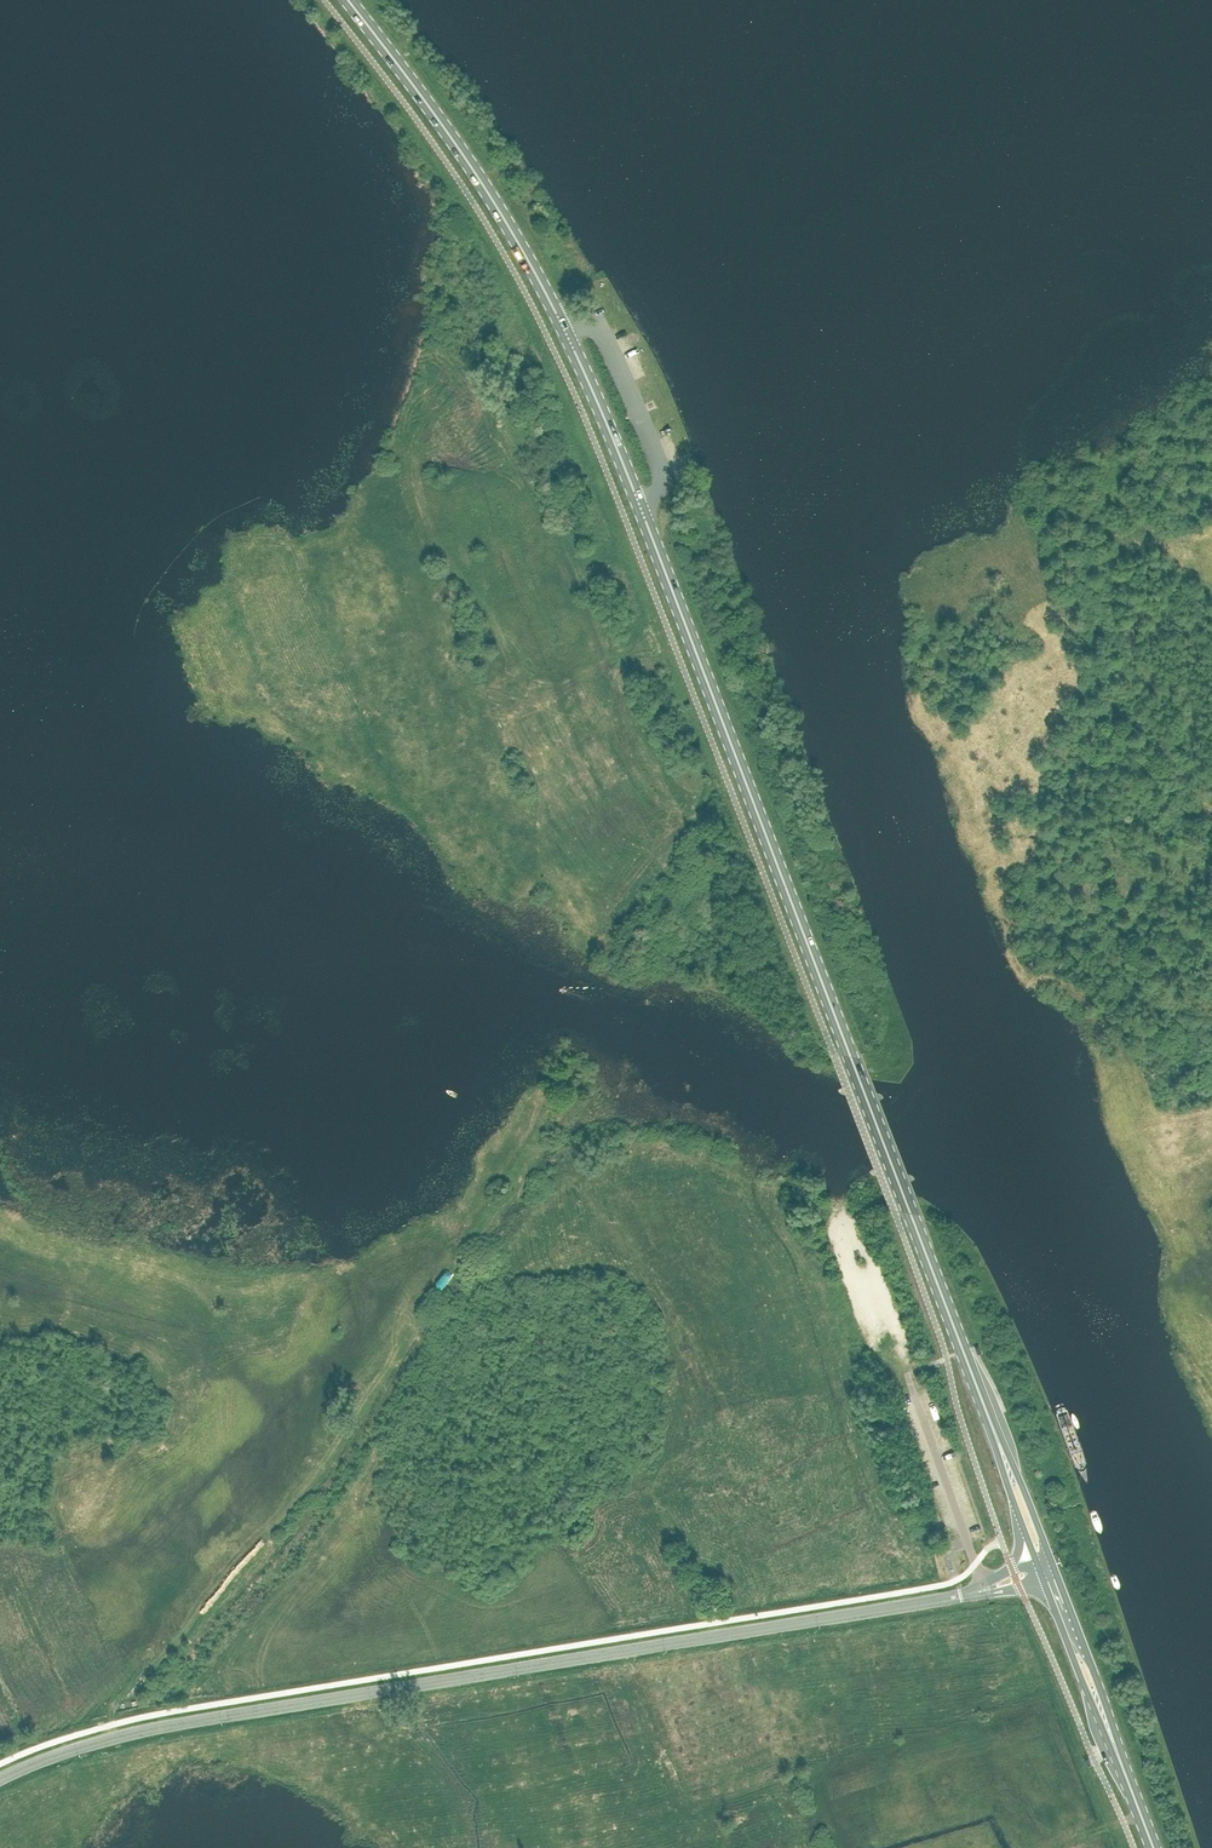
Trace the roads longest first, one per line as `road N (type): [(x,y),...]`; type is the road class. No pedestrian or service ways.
road 1 (primary): [(999,1443),(574,351),(486,189),(347,0)]
road 2 (tertiary): [(0,1778),(162,1727),(986,1590)]
road 3 (primary): [(1113,1743),(1052,1564)]
road 4 (track): [(907,1373),(840,1198)]
road 5 (primary): [(1043,1579),(1113,1743)]
road 6 (primary): [(1052,1564),(999,1443)]
road 7 (primary): [(999,1443),(1035,1559)]

